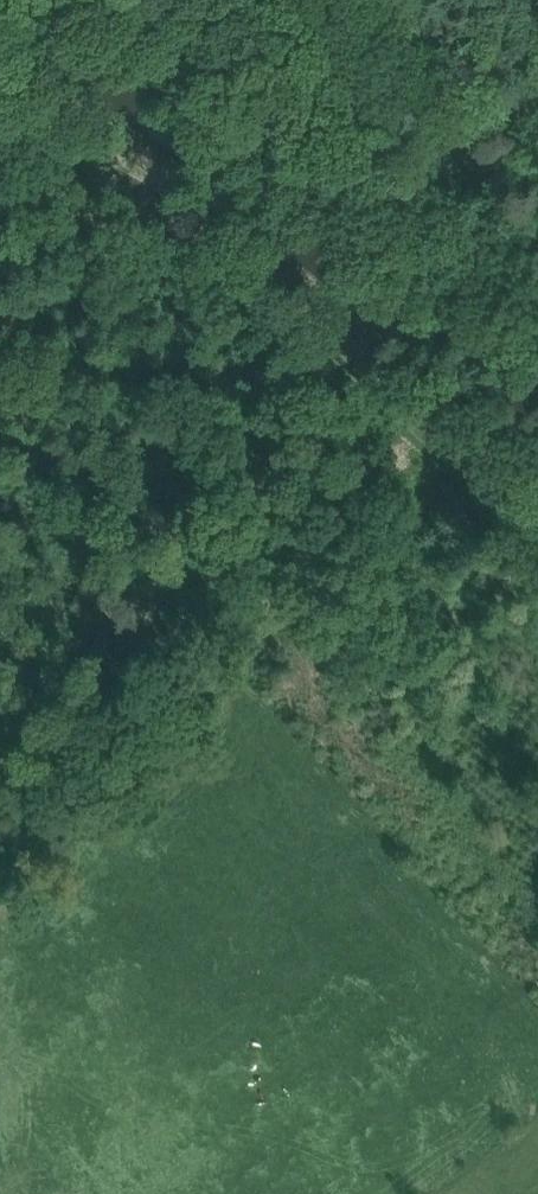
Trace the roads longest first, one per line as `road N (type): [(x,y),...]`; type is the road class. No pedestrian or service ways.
road 1 (track): [(158,0),(537,298)]

